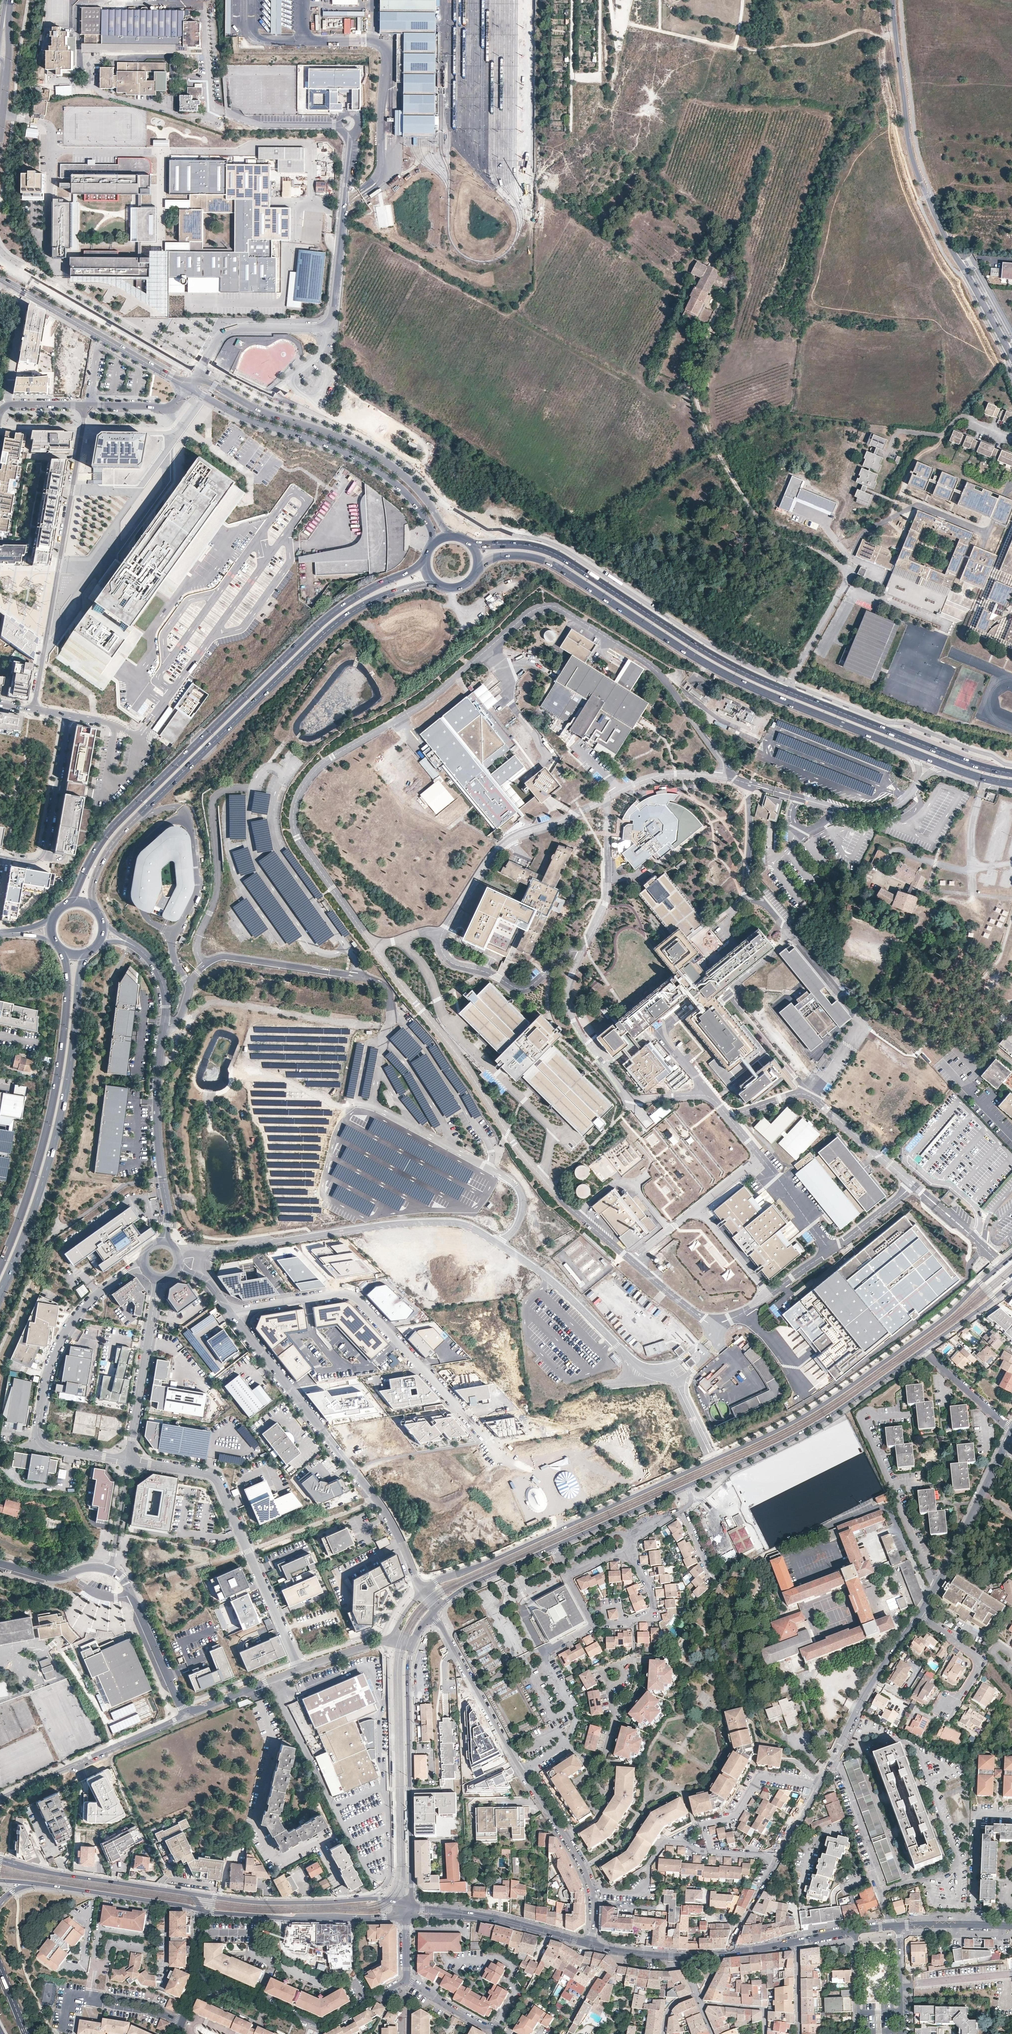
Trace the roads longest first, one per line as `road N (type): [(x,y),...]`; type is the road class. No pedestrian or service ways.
road 1 (secondary): [(1011,1255),(956,1308),(789,1425),(424,1591)]
road 2 (primary): [(1011,775),(737,669),(558,555),(469,542)]
road 3 (primary): [(478,566),(513,555),(545,562),(778,700),(958,772),(1011,784)]
road 4 (primary): [(426,561),(315,628),(118,821),(73,902)]
road 5 (primary): [(95,908),(95,876),(118,837),(322,636),(370,603),(434,581)]
road 6 (residential): [(195,374),(231,328),(325,327),(341,246),(349,139),(343,130),(266,126),(224,111)]
road 7 (residential): [(893,0),(916,171),(1011,357)]
road 8 (primary): [(0,1299),(62,1112),(85,955)]
road 9 (residential): [(424,1591),(384,1507),(232,1313)]
road 10 (residential): [(232,1313),(353,1296),(494,1444)]
road 11 (track): [(721,305),(693,375),(706,431),(760,523),(785,544),(834,562)]
road 12 (primary): [(64,952),(57,1080),(29,1199),(0,1267)]
road 13 (secondary): [(455,536),(383,460),(262,412),(195,374)]
road 14 (residential): [(87,406),(33,710)]
road 15 (residential): [(144,1265),(74,1319),(46,1377),(38,1430),(50,1448),(129,1461)]
road 16 (secondary): [(188,386),(248,420),(375,468),(421,511),(431,546)]
road 17 (residential): [(129,1461),(215,1478),(300,1669)]
road 18 (residential): [(168,1224),(157,1091),(165,993),(155,966),(130,943)]
road 19 (secondary): [(689,1485),(829,1417),(923,1349)]
road 20 (secondary): [(409,1904),(411,1645)]
road 21 (residential): [(407,1980),(322,2026),(201,1978)]
road 22 (secondary): [(0,277),(188,386)]
road 23 (secondary): [(496,1573),(689,1485)]
road 24 (secondary): [(200,1909),(293,1919),(407,1917)]
road 25 (secondary): [(195,374),(16,273)]
road 26 (residential): [(185,1714),(0,1798)]
road 27 (residential): [(818,1785),(920,1614)]
road 28 (secondary): [(191,1894),(1,1859)]
road 29 (residential): [(543,1651),(594,1626),(651,1615),(651,1592),(630,1546)]
road 30 (secondary): [(409,1904),(221,1897)]
road 31 (residential): [(158,1278),(129,1461)]
road 32 (residential): [(6,858),(37,862),(46,853),(69,716)]
road 33 (residential): [(429,1616),(521,1772)]
road 34 (residential): [(920,1614),(999,1457)]
road 35 (secondary): [(32,1883),(200,1909)]
road 36 (residential): [(185,1714),(131,1594),(111,1571)]
road 37 (tertiary): [(591,1944),(495,1918),(445,1914)]
road 38 (tertiary): [(730,1954),(671,1956),(591,1944)]
road 39 (residential): [(521,1772),(591,1891)]
road 40 (residential): [(703,1825),(733,1817),(760,1778),(818,1785)]
road 41 (residential): [(920,1614),(978,1659),(947,1705)]
road 42 (residential): [(517,1601),(630,1546)]
road 43 (residential): [(300,1669),(185,1714)]
road 44 (residential): [(675,1841),(662,1844),(649,1863),(645,1893),(591,1891)]
road 45 (residential): [(610,1684),(615,1718),(605,1757),(591,1759),(564,1744)]

